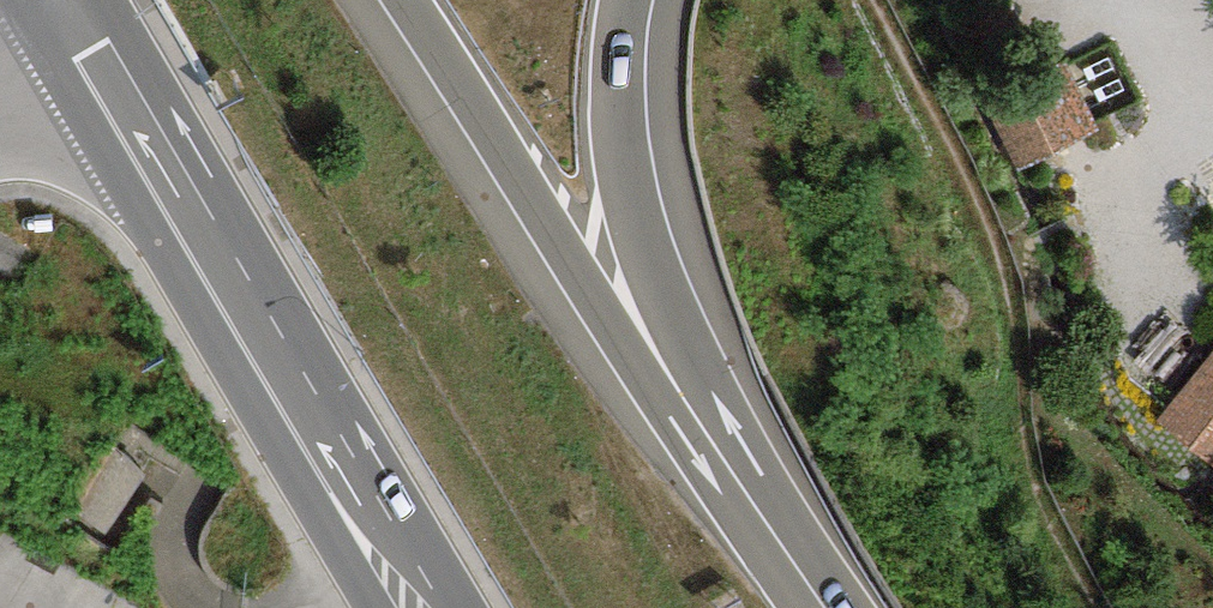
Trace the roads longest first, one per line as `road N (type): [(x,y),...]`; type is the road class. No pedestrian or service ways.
road 1 (secondary): [(95,50),(429,607)]
road 2 (trunk): [(404,0),(657,402),(765,521)]
road 3 (motorway): [(765,521),(628,188),(617,81),(626,0)]

